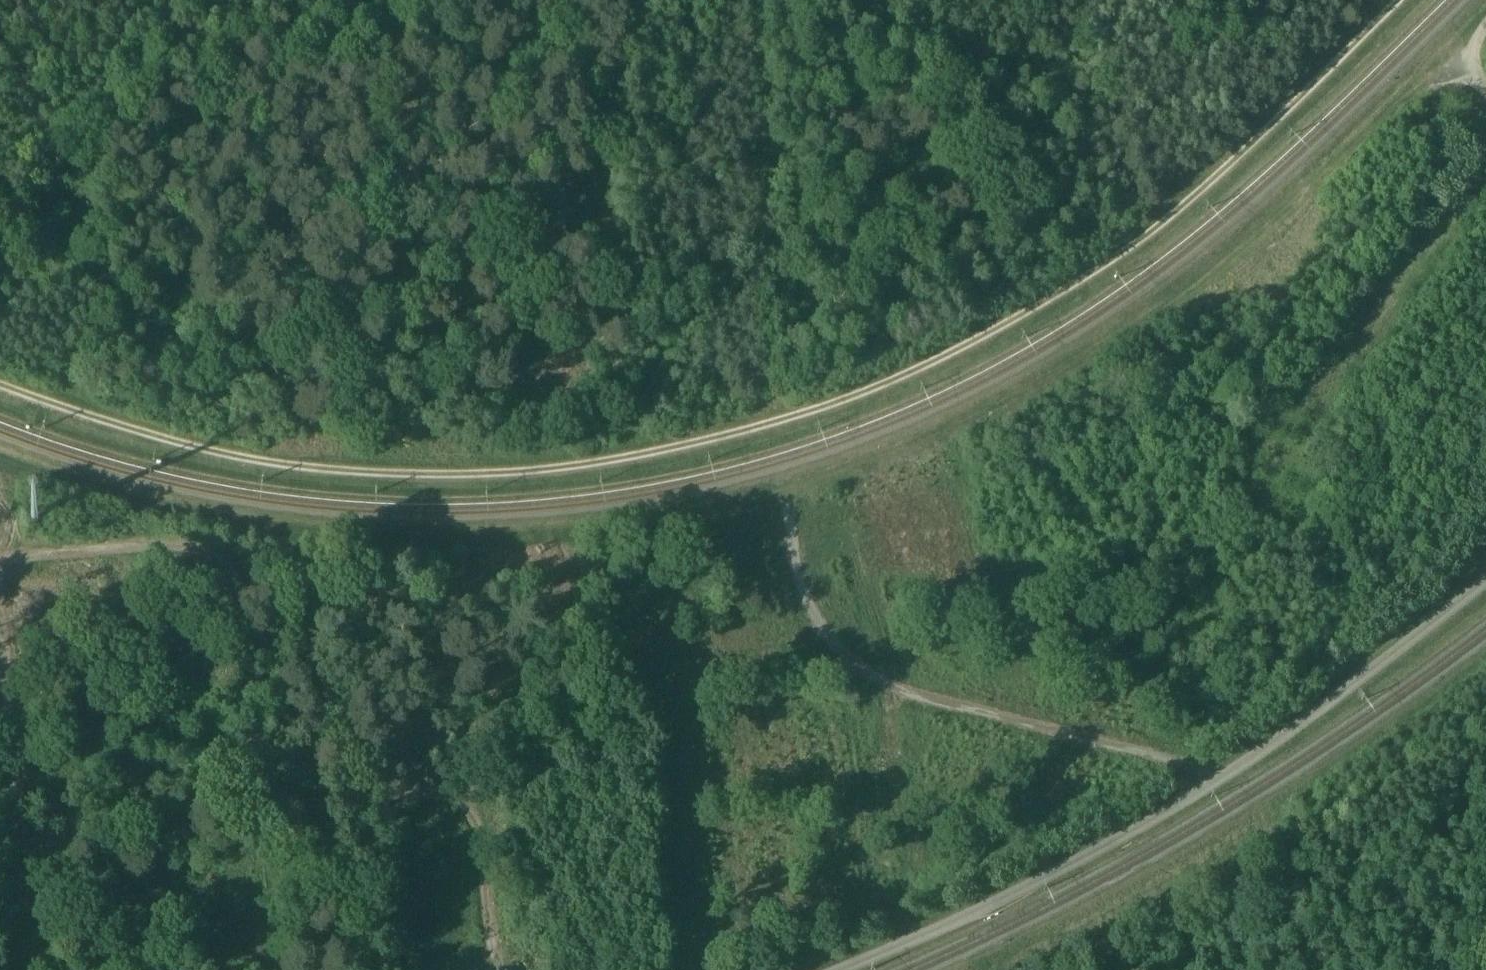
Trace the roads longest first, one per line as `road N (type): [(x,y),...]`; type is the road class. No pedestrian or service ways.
road 1 (track): [(1400,0),(1204,190),(1096,270),(908,374),(704,442),(548,468),(373,473),(256,462),(96,420),(0,384)]
road 2 (track): [(1311,431),(1485,194)]
road 3 (track): [(1392,657),(1389,643),(1485,517)]

